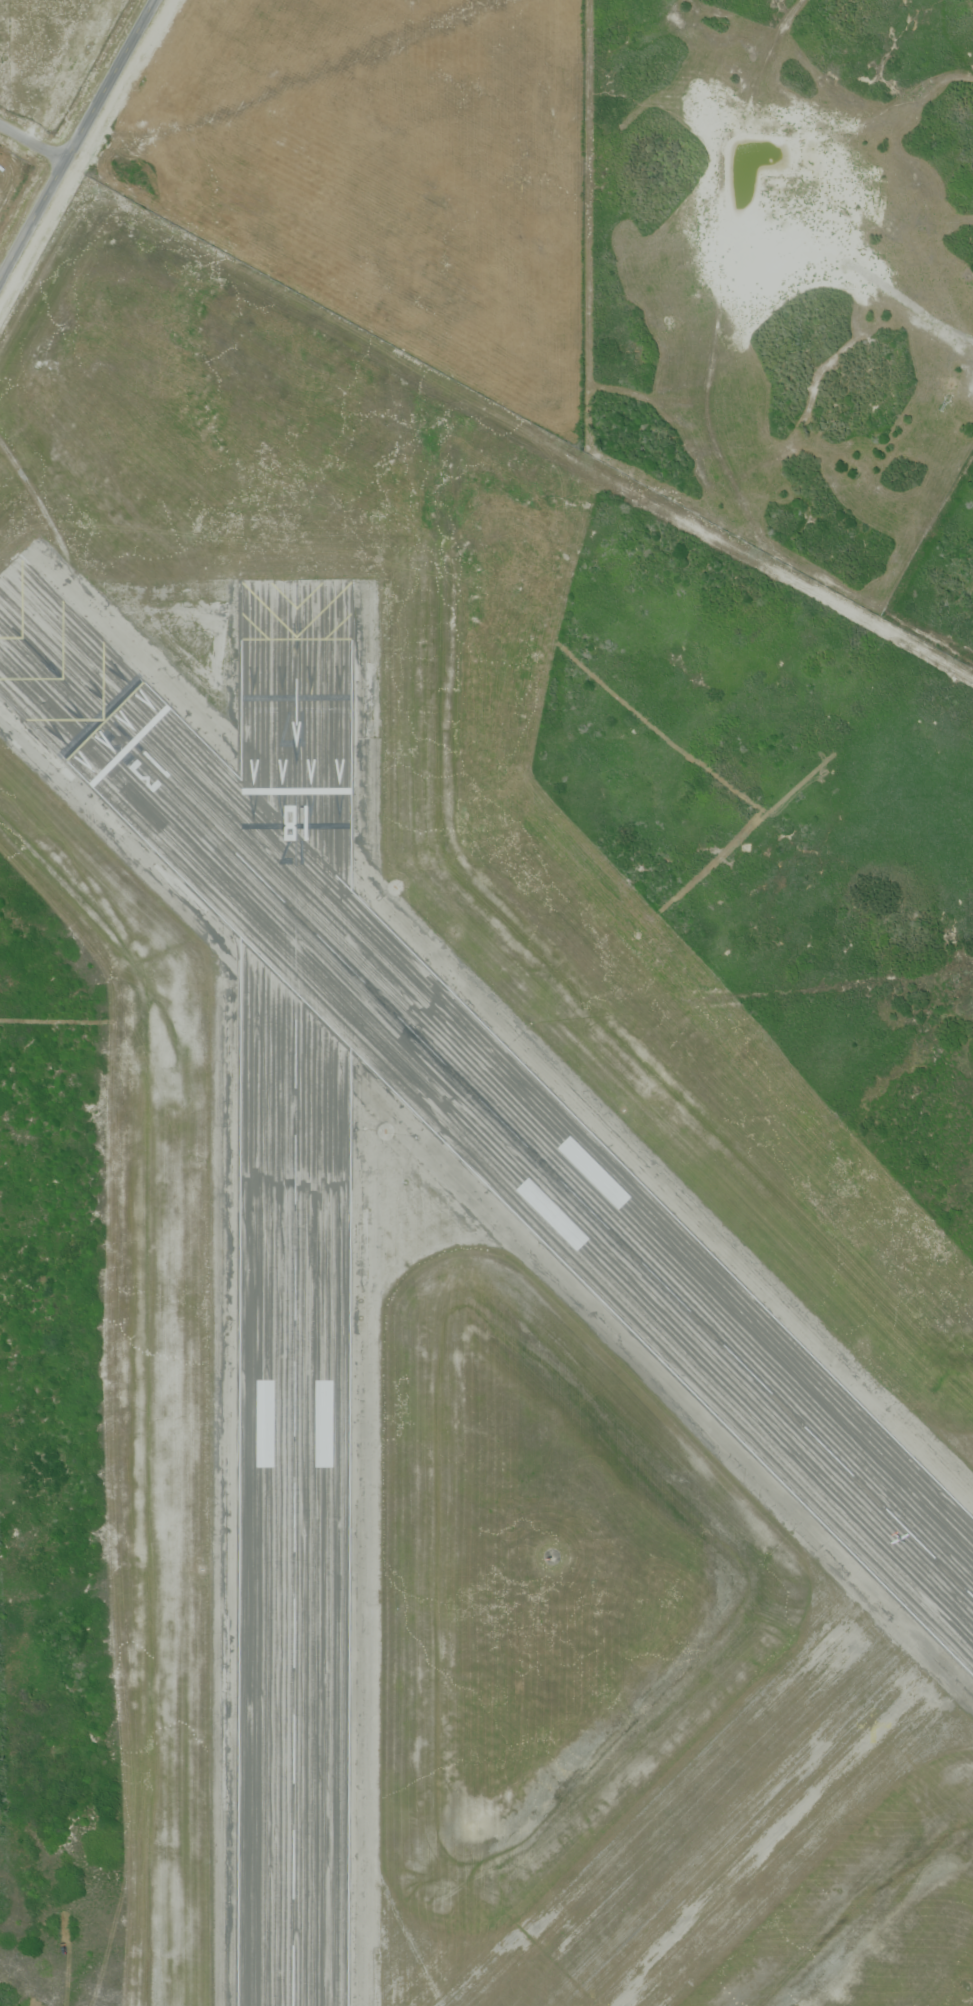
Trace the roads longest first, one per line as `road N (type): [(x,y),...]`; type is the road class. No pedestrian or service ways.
road 1 (secondary): [(157,0),(0,282)]

